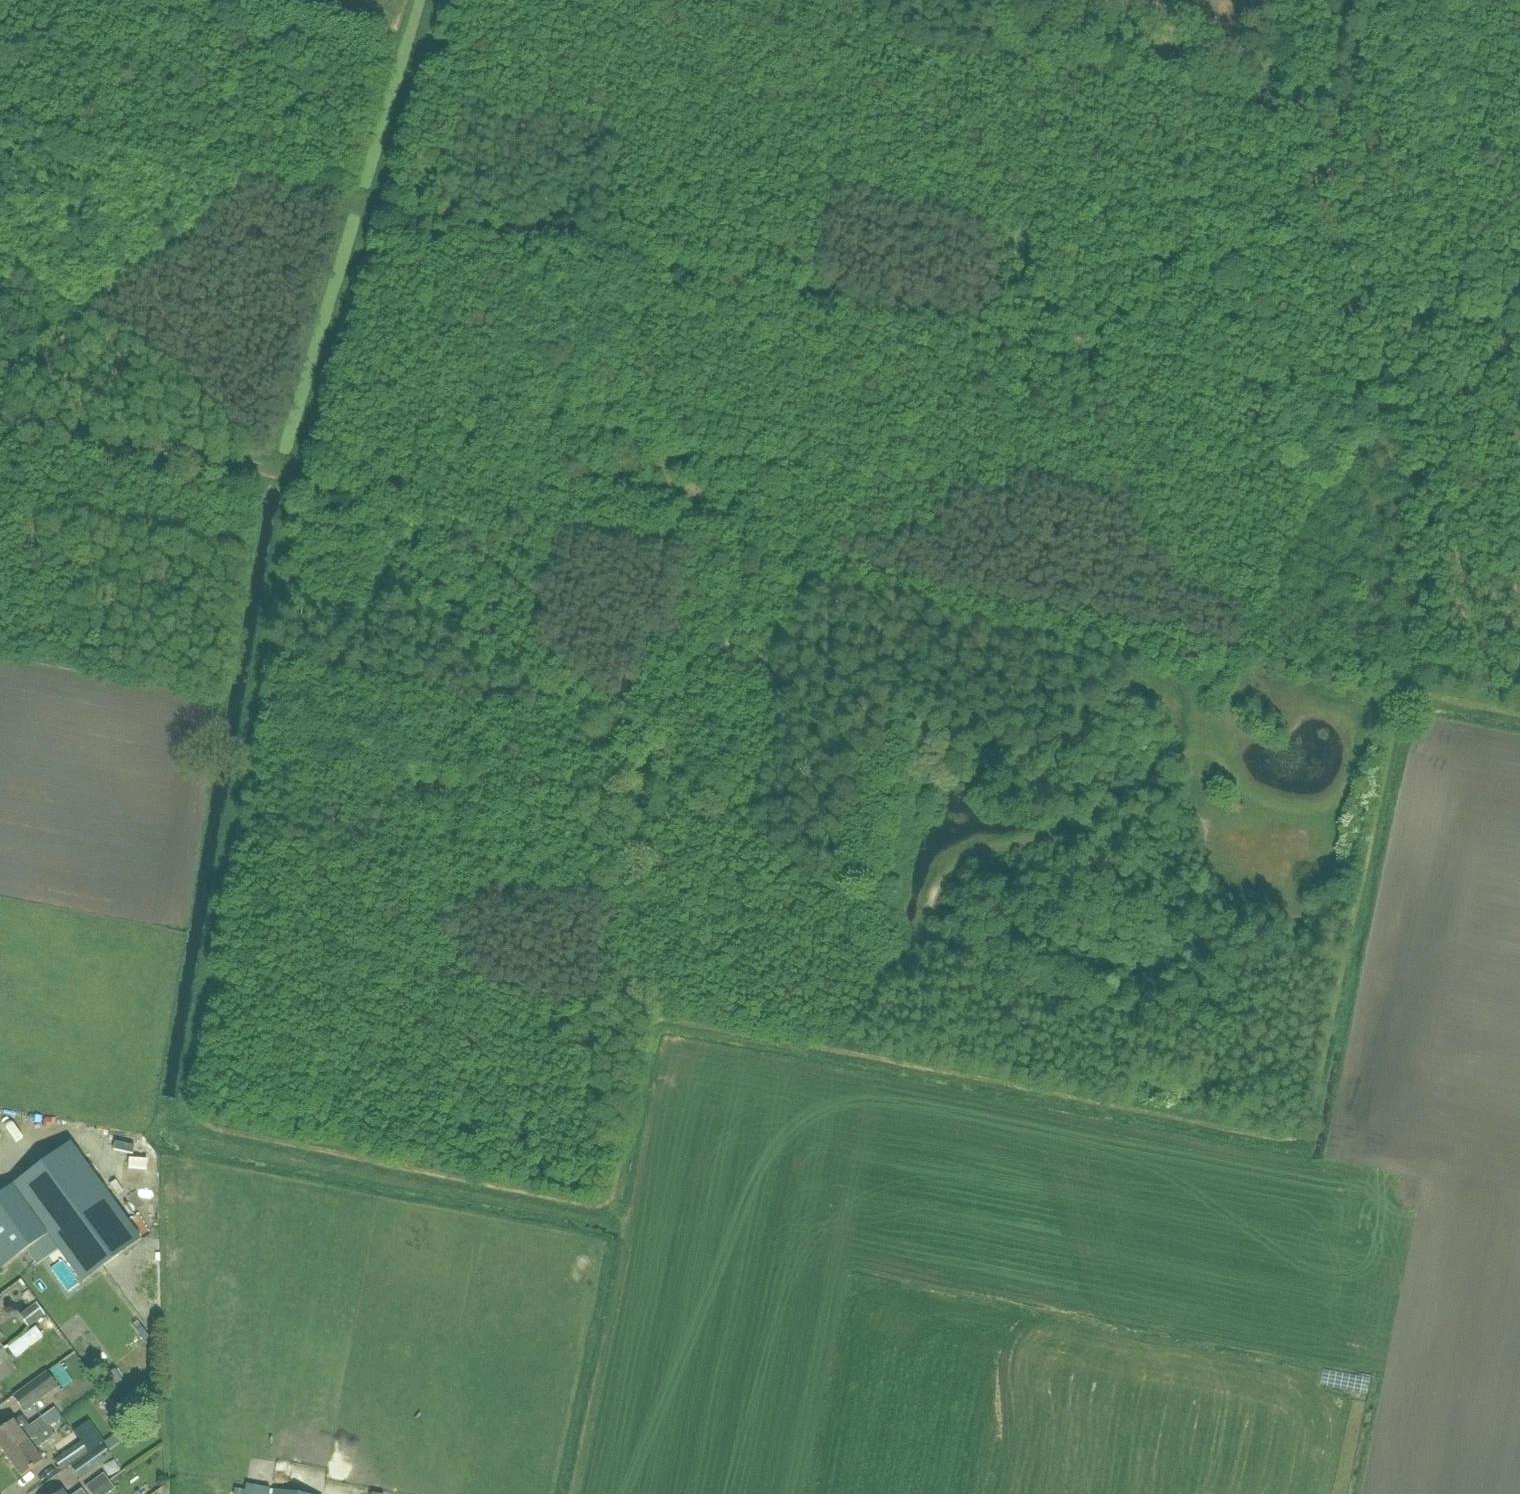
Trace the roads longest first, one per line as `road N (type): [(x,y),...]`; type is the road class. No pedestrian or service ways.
road 1 (track): [(435,0),(291,473)]
road 2 (track): [(6,418),(27,365),(86,320),(128,269),(191,231),(244,176),(372,201)]
road 3 (track): [(0,417),(291,473)]

